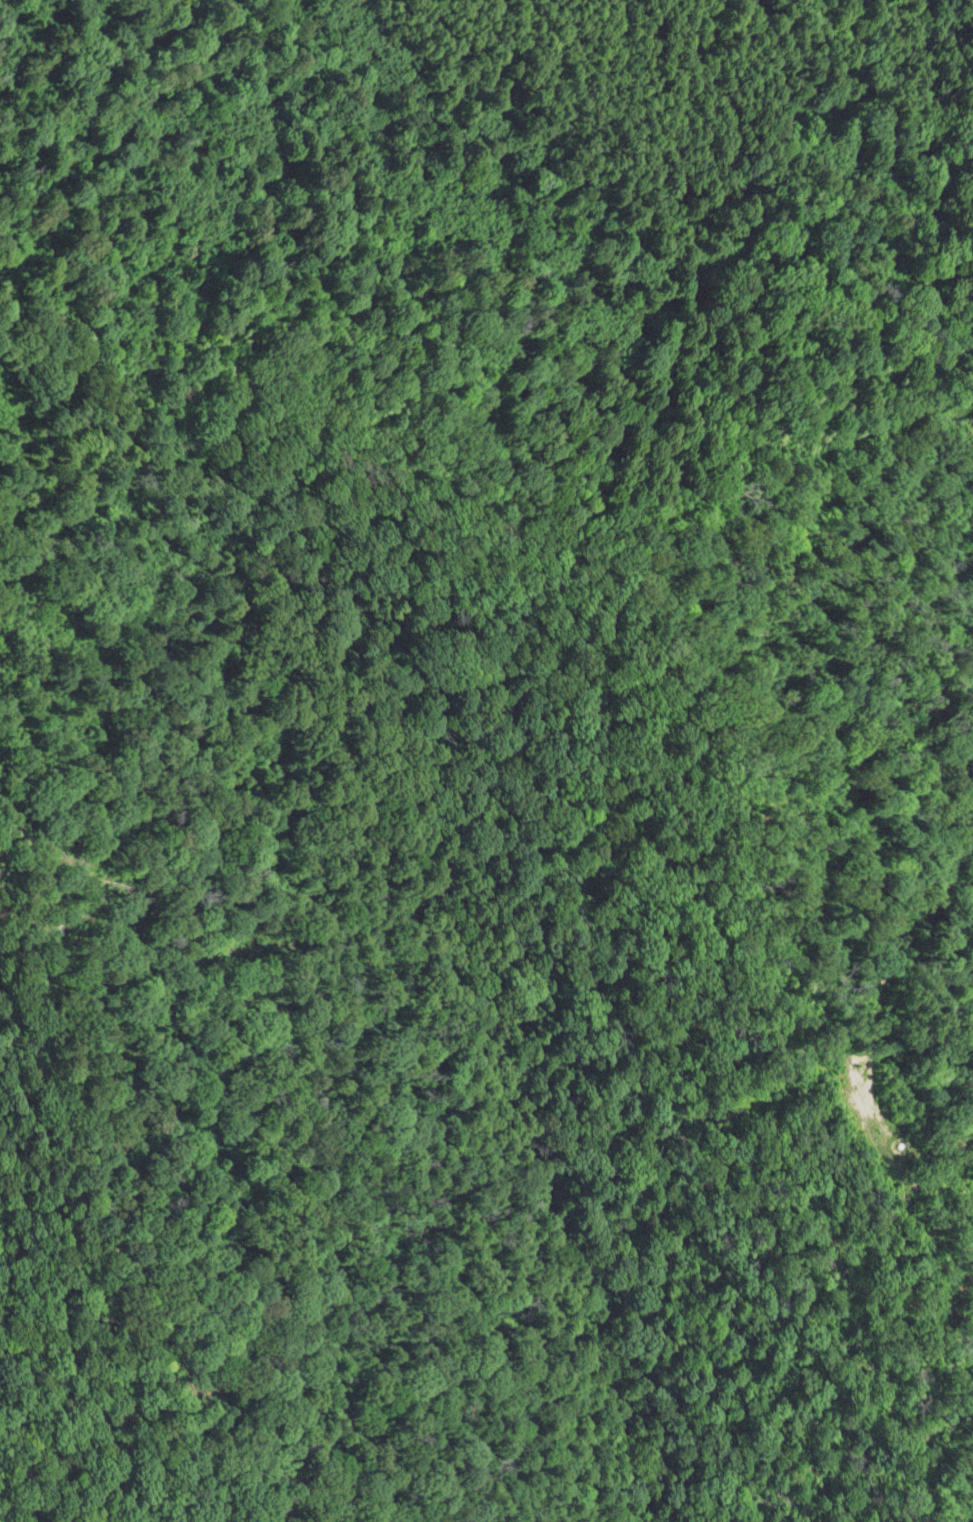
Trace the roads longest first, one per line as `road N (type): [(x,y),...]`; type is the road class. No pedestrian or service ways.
road 1 (residential): [(591,1521),(451,1304)]

